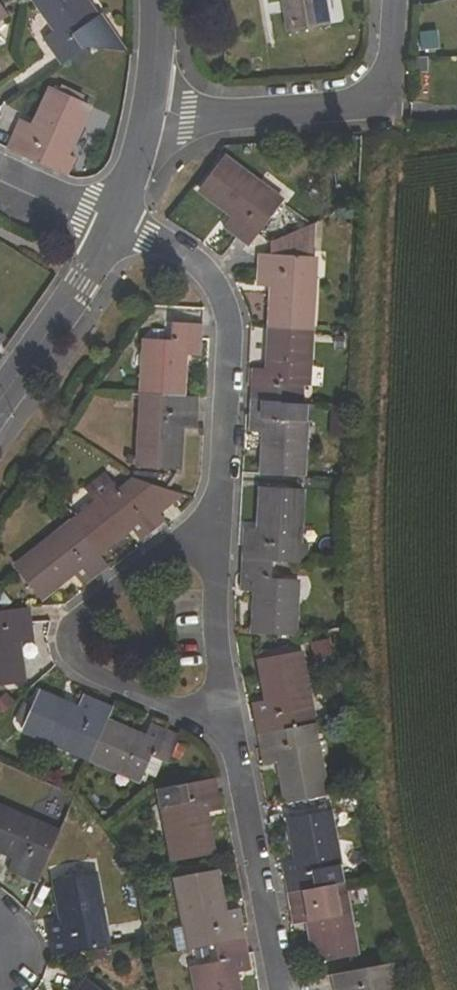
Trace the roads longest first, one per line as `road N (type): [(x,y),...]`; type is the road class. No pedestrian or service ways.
road 1 (residential): [(278,989),(229,719),(216,531),(230,328),(217,288),(194,260),(116,222)]
road 2 (residential): [(143,126),(356,110),(385,84),(389,0)]
road 3 (residential): [(116,222),(0,397)]
road 4 (residential): [(116,222),(0,169)]
road 5 (residential): [(156,0),(143,126)]

